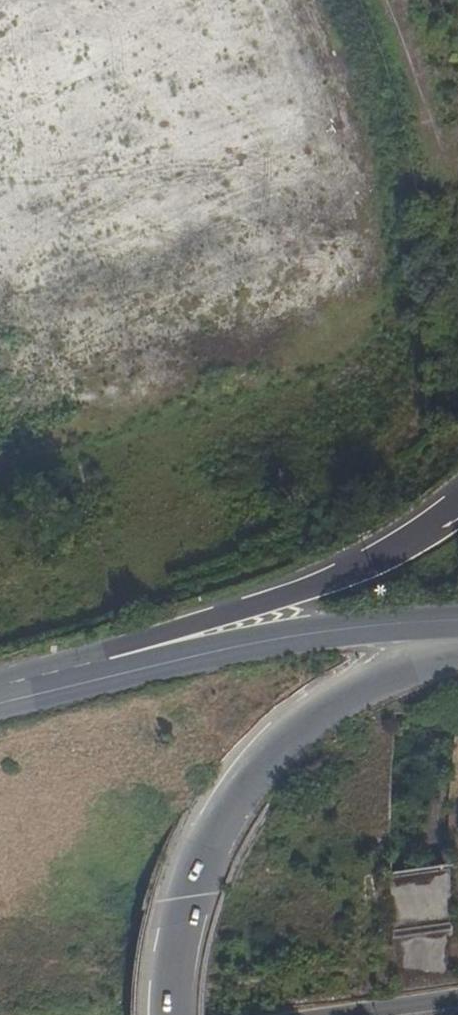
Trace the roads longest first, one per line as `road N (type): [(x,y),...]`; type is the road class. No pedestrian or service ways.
road 1 (motorway): [(457,660),(310,728),(241,797),(193,885),(168,979),(168,1014)]
road 2 (motorway): [(457,508),(336,577),(199,620),(139,669)]
road 3 (primary): [(457,617),(279,638),(139,669)]
road 4 (primary): [(139,669),(0,704)]

